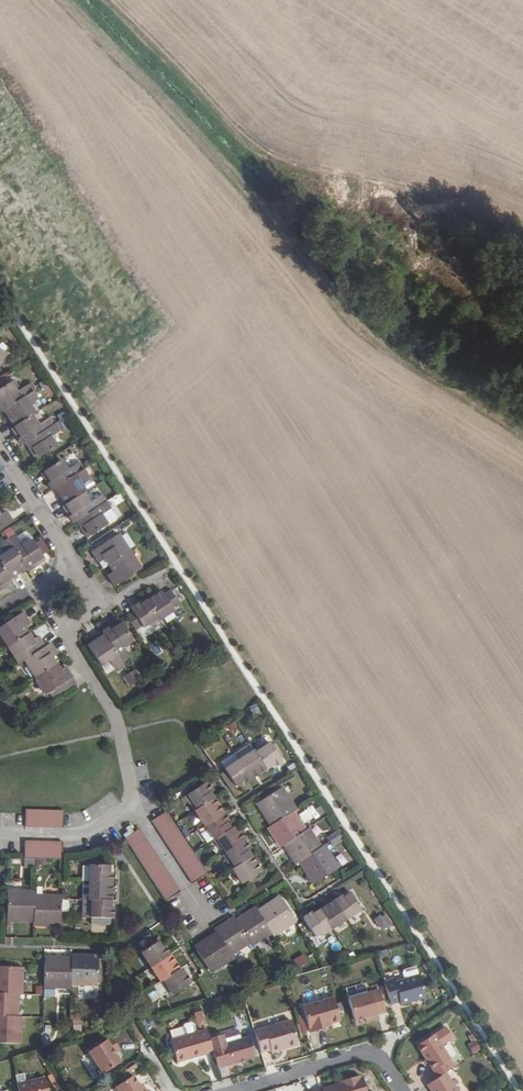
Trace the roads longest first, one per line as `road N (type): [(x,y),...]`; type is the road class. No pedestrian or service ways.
road 1 (residential): [(67,625),(117,718),(135,809)]
road 2 (residential): [(401,1090),(376,1054),(230,1090)]
road 3 (residential): [(0,448),(62,544),(74,578)]
road 4 (residential): [(135,809),(77,834),(0,833)]
road 5 (residential): [(213,925),(135,809)]

